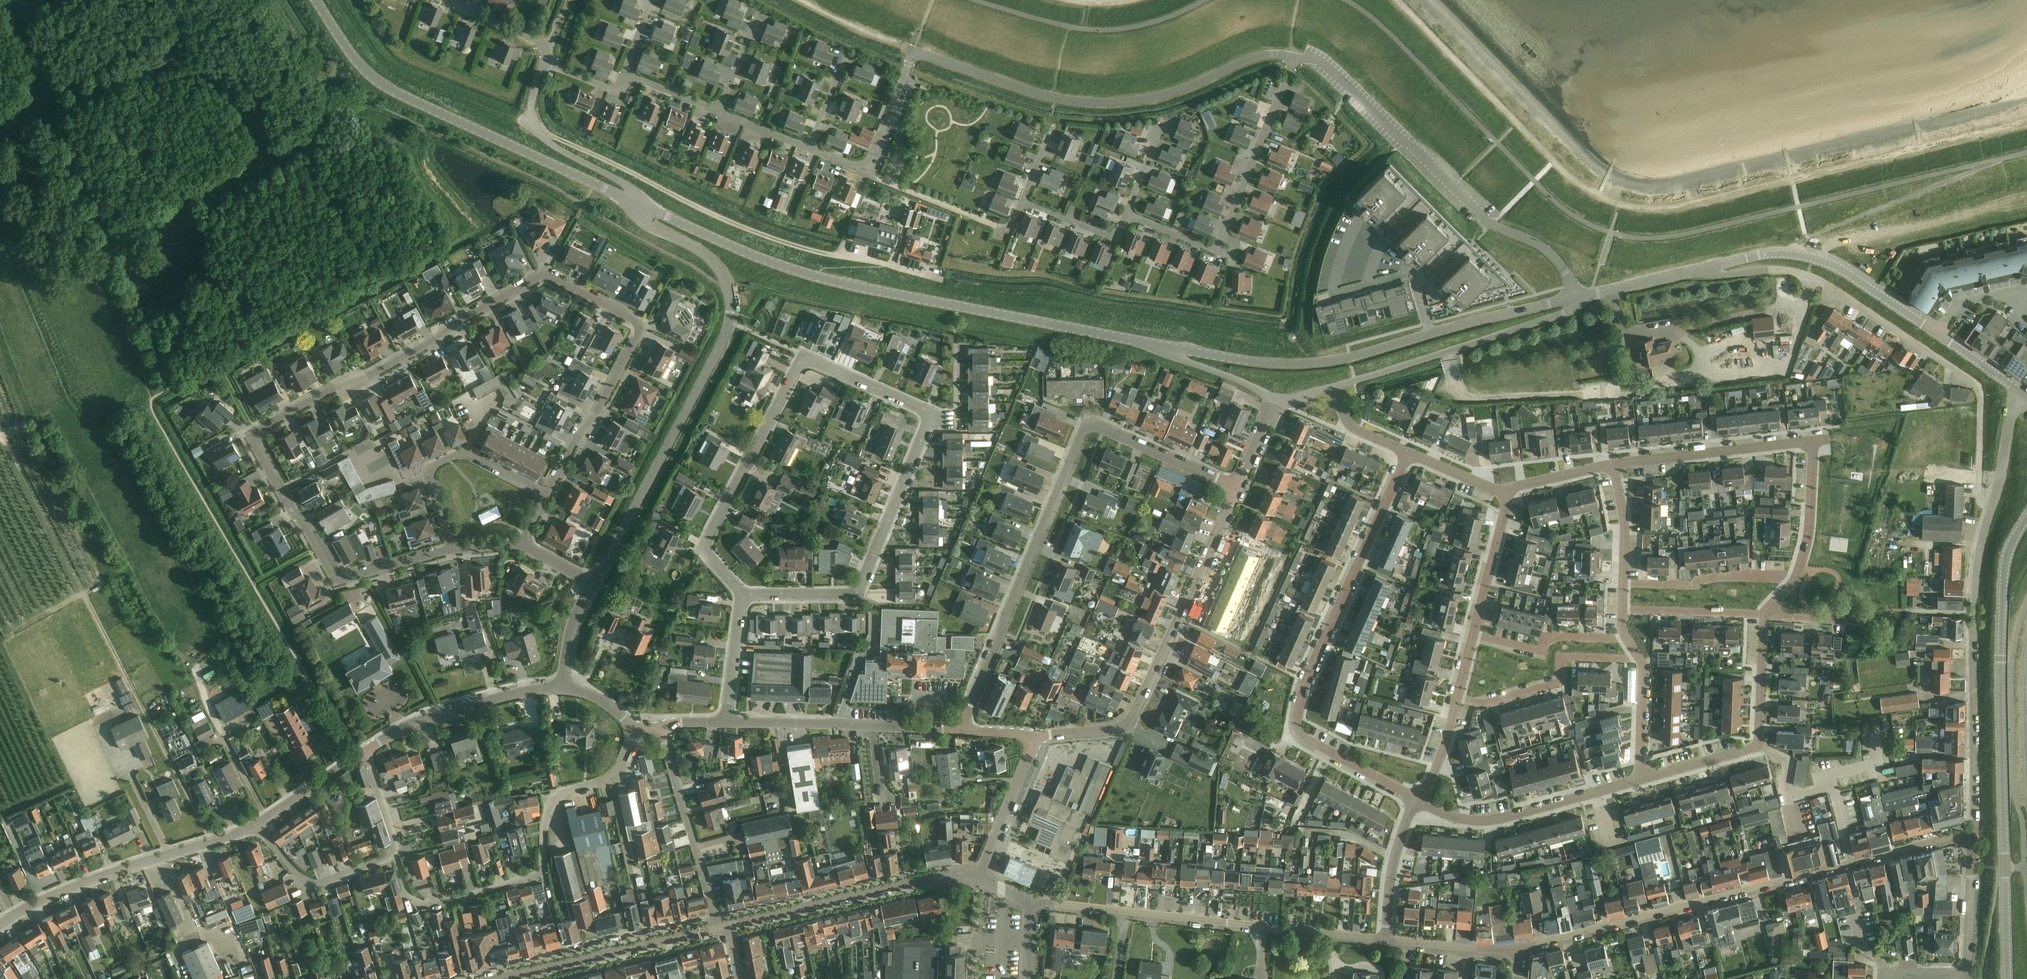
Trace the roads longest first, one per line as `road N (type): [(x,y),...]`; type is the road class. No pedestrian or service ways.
road 1 (residential): [(452,552),(339,579),(254,440),(256,431),(546,275),(638,321),(641,334),(545,498)]
road 2 (residential): [(742,595),(856,593),(925,431),(925,410),(803,358),(706,554)]
road 3 (residential): [(810,147),(853,165),(870,159),(913,51),(1030,91),(1110,103),(1185,88),(1251,57),(1295,58)]
road 4 (secondary): [(1164,348),(776,265),(635,202)]
road 5 (residential): [(958,730),(1086,426),(1237,488)]
road 6 (secondary): [(2007,978),(2003,627),(2008,556),(2026,522)]
road 7 (unclassified): [(592,583),(731,313),(714,262),(647,224),(635,202)]
road 8 (residential): [(1418,800),(1297,736),(1295,725),(1312,664),(1408,453)]
road 9 (unclassified): [(1707,267),(1717,275),(1777,270),(1812,277),(1973,384),(1978,493),(1993,505)]
road 10 (secondary): [(635,202),(389,88),(357,59),(319,0)]
road 11 (residential): [(1385,939),(1032,904)]
road 12 (residential): [(1034,736),(1128,724),(1237,488)]
road 13 (secondary): [(1707,267),(1770,254),(1816,259),(2020,390)]
road 14 (unclassified): [(1578,296),(1548,250),(1490,225),(1325,62)]
road 15 (residential): [(1851,862),(1521,952)]
road 16 (residential): [(1990,516),(1976,573),(1974,835)]
road 17 (residential): [(1295,58),(1217,248),(1126,215)]
road 18 (residential): [(0,924),(81,884),(261,825)]
road 19 (secondary): [(1432,333),(1310,363),(1164,348)]
road 20 (unclassified): [(1335,387),(1560,316),(1578,296)]
road 21 (residential): [(981,873),(725,928)]
road 22 (residential): [(1644,778),(1498,820),(1462,819),(1418,800)]
road 23 (residential): [(958,730),(726,722)]
road 24 (residential): [(725,928),(501,978)]
road 25 (residential): [(1456,699),(1487,703),(1560,683),(1563,657),(1641,658)]
road 26 (residential): [(725,928),(660,728)]
road 27 (residential): [(545,498),(467,455),(433,471),(452,552)]
road 28 (residential): [(367,751),(430,718),(563,687)]
road 29 (residential): [(1811,442),(1613,463)]
road 30 (unclassified): [(635,202),(633,189),(540,133),(532,111),(543,63)]
road 31 (residential): [(633,728),(611,775),(549,797),(544,872)]
road 32 (residential): [(1851,862),(1833,787),(1792,793),(1786,762),(1757,744)]
road 33 (residential): [(397,856),(414,902),(439,904),(544,872)]
road 34 (residential): [(1623,583),(1794,578)]
road 35 (residential): [(261,825),(314,885),(397,856)]
road 36 (residential): [(1471,633),(1538,649),(1551,636),(1626,638)]
road 37 (secondary): [(1578,296),(1432,333)]
road 38 (residential): [(1471,633),(1506,490)]
road 39 (residential): [(981,873),(1034,736)]
road 40 (residential): [(1385,939),(1394,855),(1418,800)]
road 41 (residential): [(1432,333),(1417,277),(1335,295)]
road 42 (residential): [(1762,616),(1622,610)]
road 43 (residential): [(1811,442),(1808,536),(1794,578)]
road 44 (residential): [(1967,973),(1974,835)]
road 45 (residential): [(1521,952),(1385,939)]
road 46 (secondary): [(1578,296),(1707,267)]
road 47 (residential): [(261,825),(367,751)]
road 48 (residential): [(1126,215),(1118,240),(1023,201)]
road 49 (residential): [(1762,616),(1757,744)]
road 50 (residential): [(726,722),(742,595)]
road 51 (residential): [(1974,835),(1851,862)]
road 52 (unclassified): [(1275,403),(1164,348)]
road 53 (residential): [(1623,583),(1613,463)]
road 54 (residential): [(1644,778),(1641,658)]

